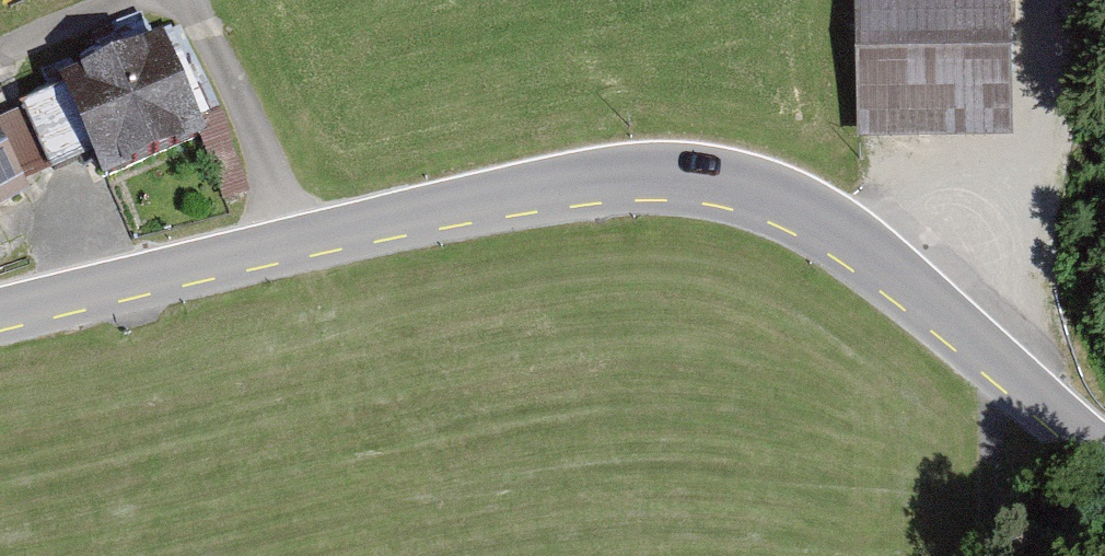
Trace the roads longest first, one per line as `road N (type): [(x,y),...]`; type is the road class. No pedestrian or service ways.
road 1 (tertiary): [(1104,458),(864,251),(755,192),(681,177),(606,179),(306,239)]
road 2 (tertiary): [(306,239),(0,311)]
road 3 (residential): [(306,239),(199,0)]
road 4 (track): [(991,362),(979,555)]

